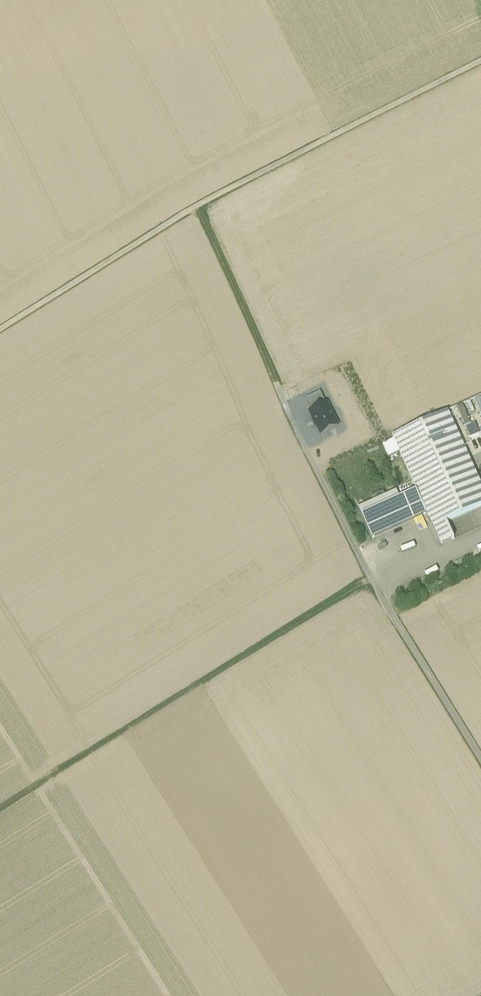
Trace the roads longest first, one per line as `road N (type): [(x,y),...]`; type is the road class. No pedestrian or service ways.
road 1 (track): [(0,329),(201,203),(480,61)]
road 2 (track): [(369,576),(0,808)]

